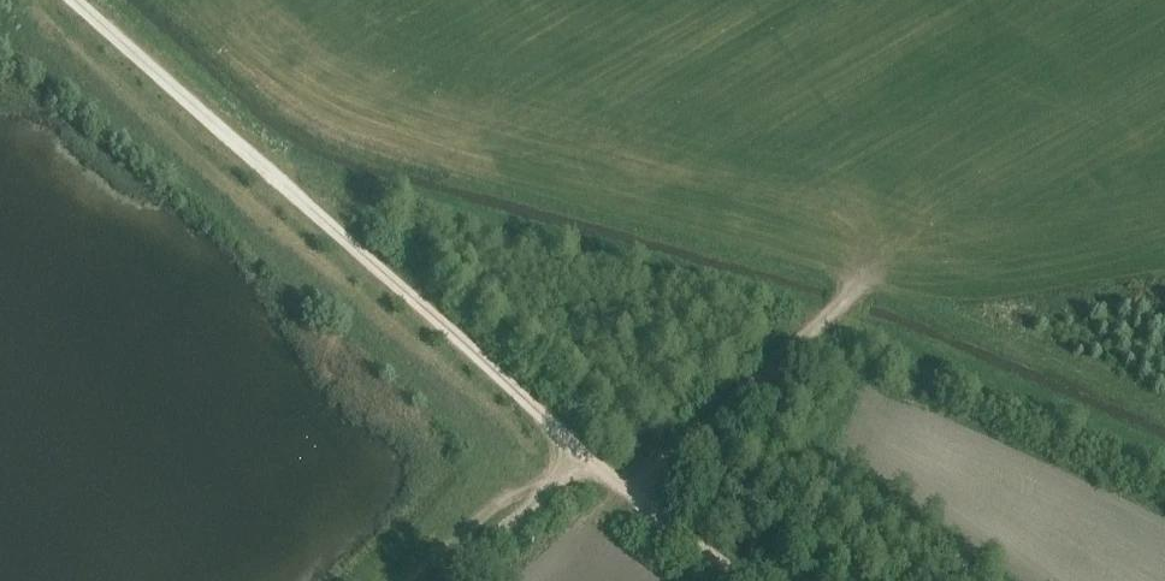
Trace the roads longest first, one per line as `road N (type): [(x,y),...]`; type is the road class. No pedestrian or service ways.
road 1 (track): [(587,461),(89,0)]
road 2 (track): [(630,493),(858,285)]
road 3 (track): [(748,580),(587,461)]
road 4 (track): [(458,580),(587,461)]

